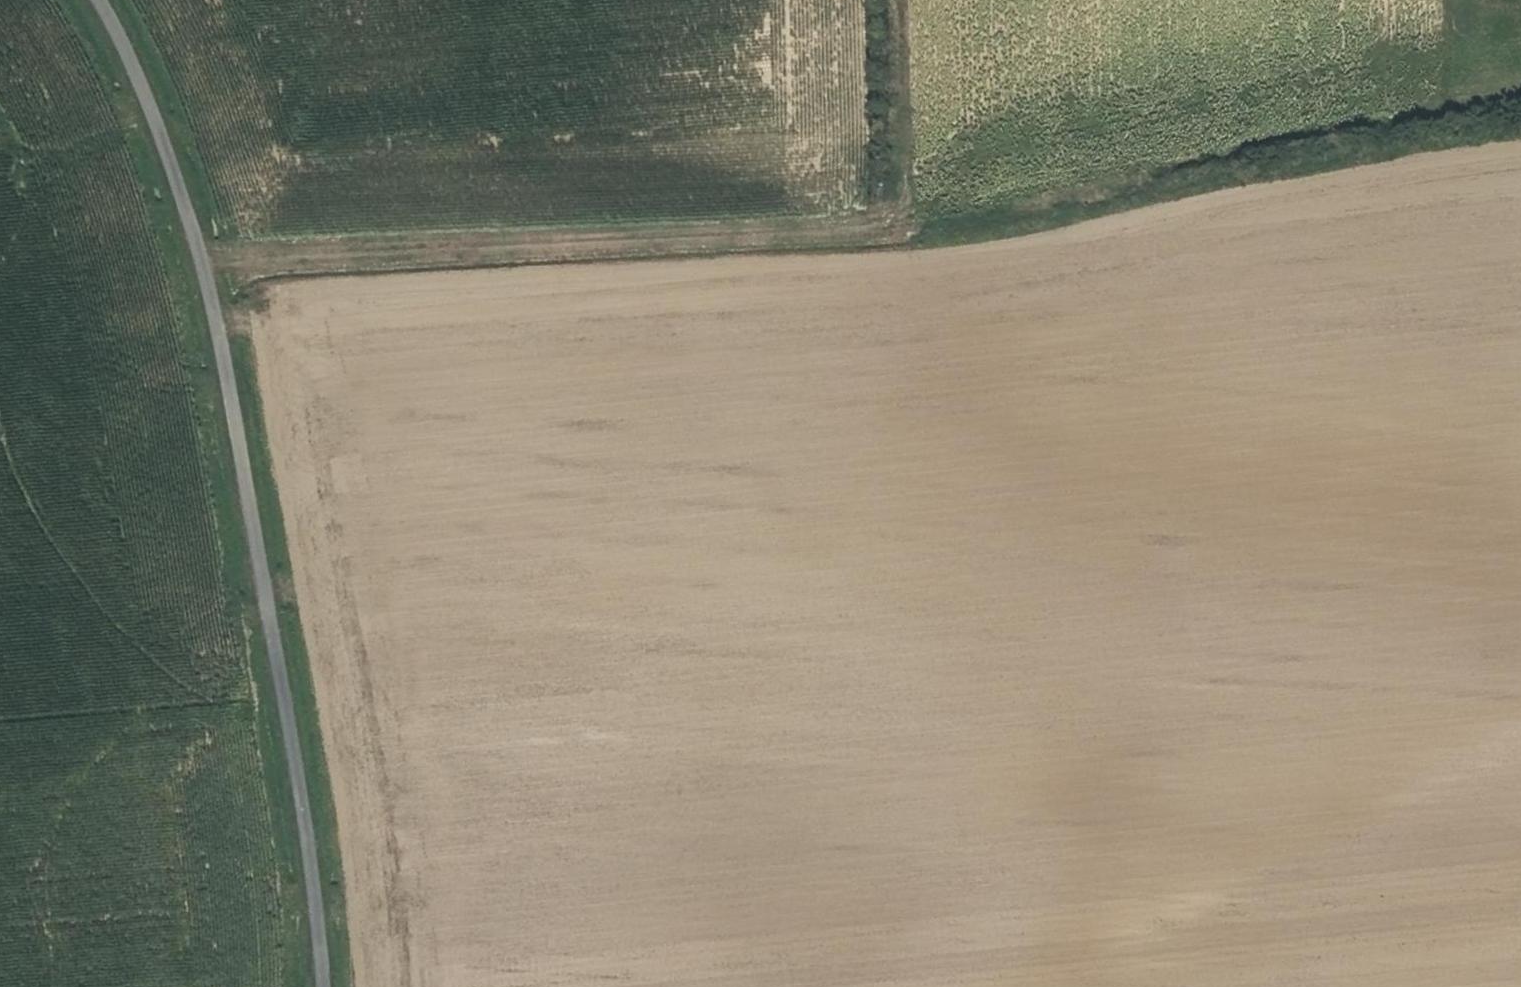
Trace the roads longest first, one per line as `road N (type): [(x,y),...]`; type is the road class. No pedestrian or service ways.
road 1 (residential): [(316,986),(286,684),(207,291),(137,75),(100,0)]

